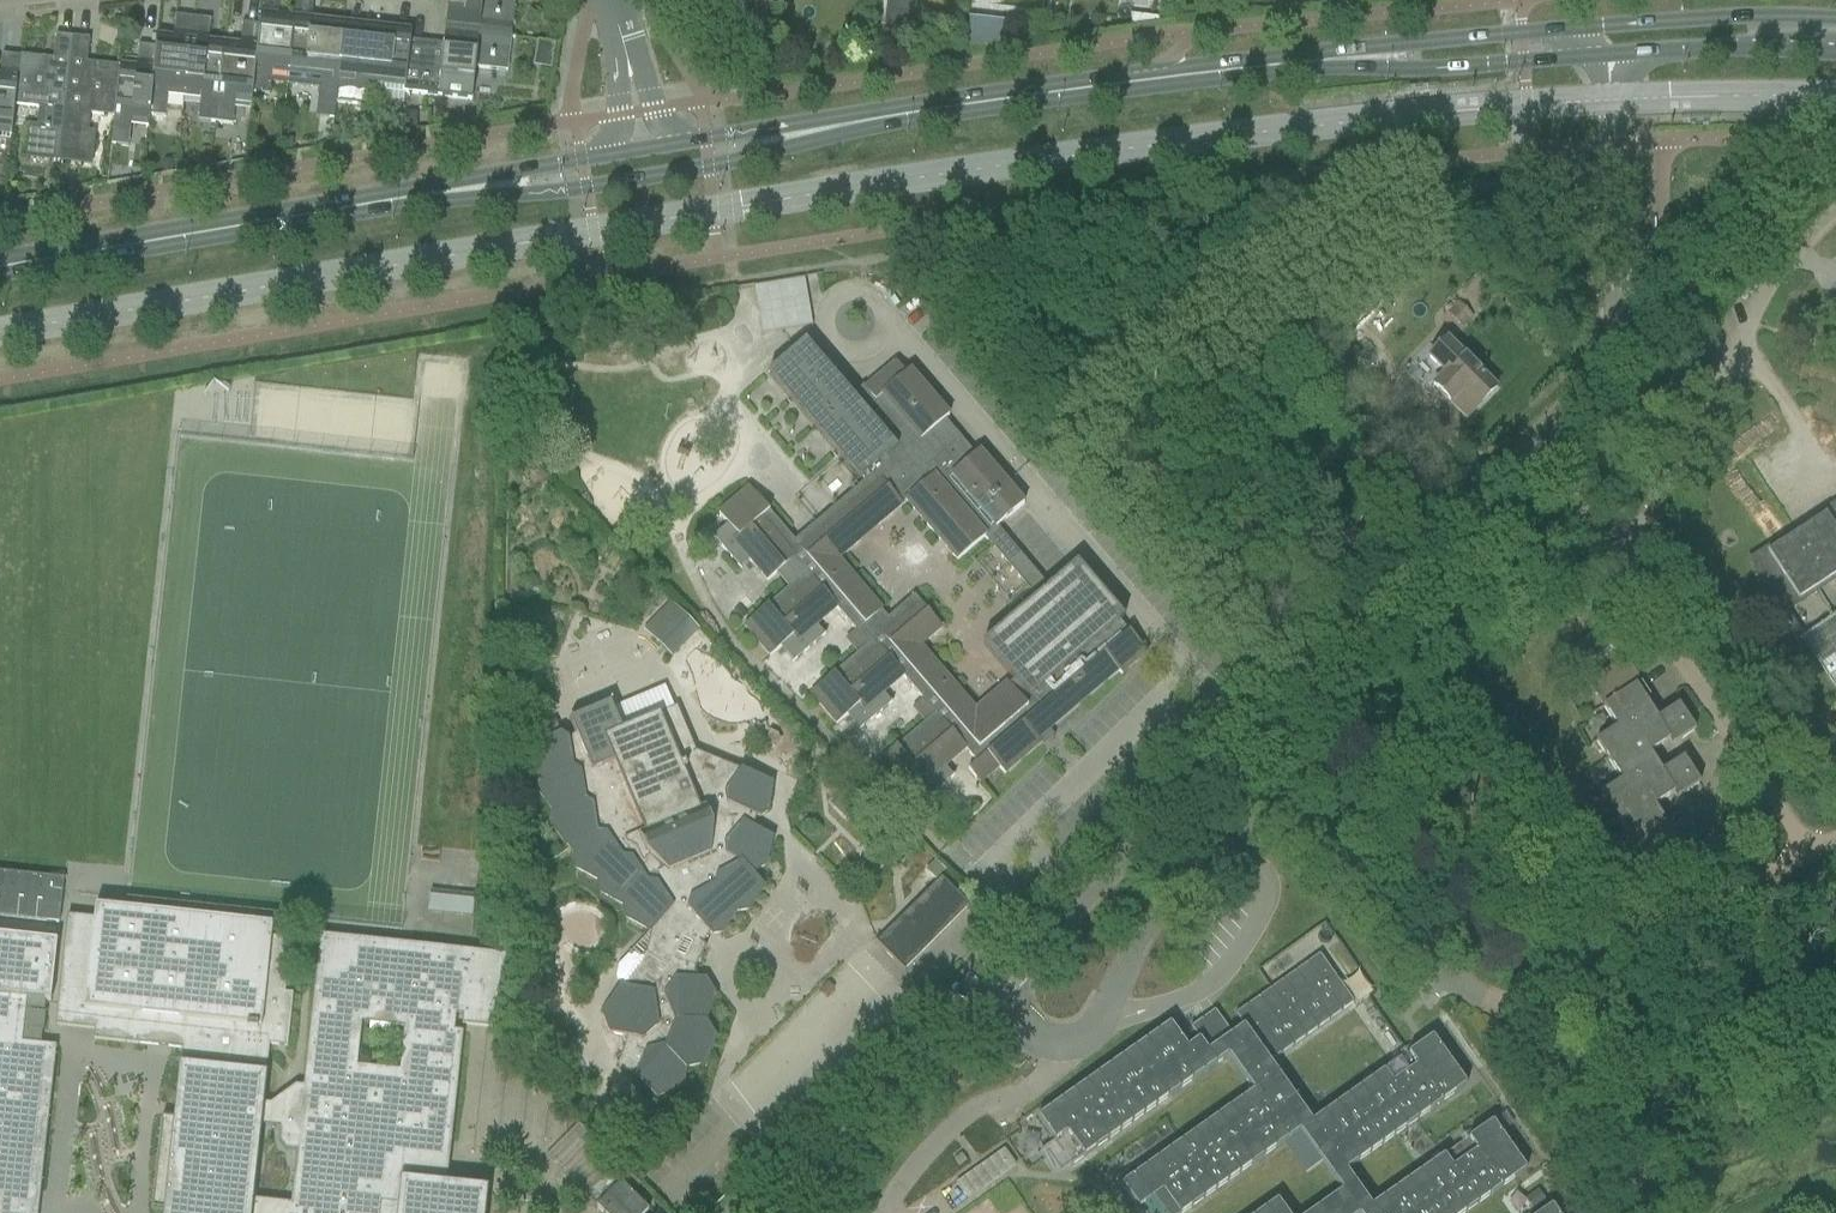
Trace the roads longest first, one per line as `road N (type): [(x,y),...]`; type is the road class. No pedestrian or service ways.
road 1 (unclassified): [(992,991),(1535,441)]
road 2 (secondary): [(1334,59),(843,126)]
road 3 (secondary): [(427,194),(0,266)]
road 4 (secondary): [(427,194),(586,189),(708,168),(843,126)]
road 5 (unclassified): [(1535,441),(1605,370),(1617,325),(1607,55)]
road 6 (residential): [(1608,551),(1809,852)]
road 7 (residential): [(1228,846),(1257,818),(1292,815),(1450,985),(1497,1011)]
road 8 (residential): [(1809,852),(1497,1011)]
road 9 (unclassified): [(773,1212),(992,991)]
road 10 (residential): [(1228,846),(1278,895),(1210,980),(1182,997),(1099,1018)]
road 11 (secondary): [(1334,59),(1414,70),(1607,55)]
road 12 (secondary): [(1586,28),(1334,59)]
road 13 (residential): [(1497,1011),(1563,1059),(1603,1117),(1639,1212)]
road 14 (residential): [(881,1212),(914,1166),(974,1106),(1027,1089),(1057,1044)]
road 15 (residential): [(1608,551),(1654,520),(1735,342)]
road 16 (secondary): [(1835,19),(1586,28)]
road 17 (secondary): [(1607,55),(1835,52)]
road 18 (residential): [(1099,1018),(1144,932),(1228,846)]
road 19 (secondary): [(614,154),(427,194)]
road 20 (secondary): [(843,126),(672,144)]
road 21 (residential): [(1735,342),(1798,427),(1835,452)]
road 22 (residential): [(1535,441),(1608,551)]

